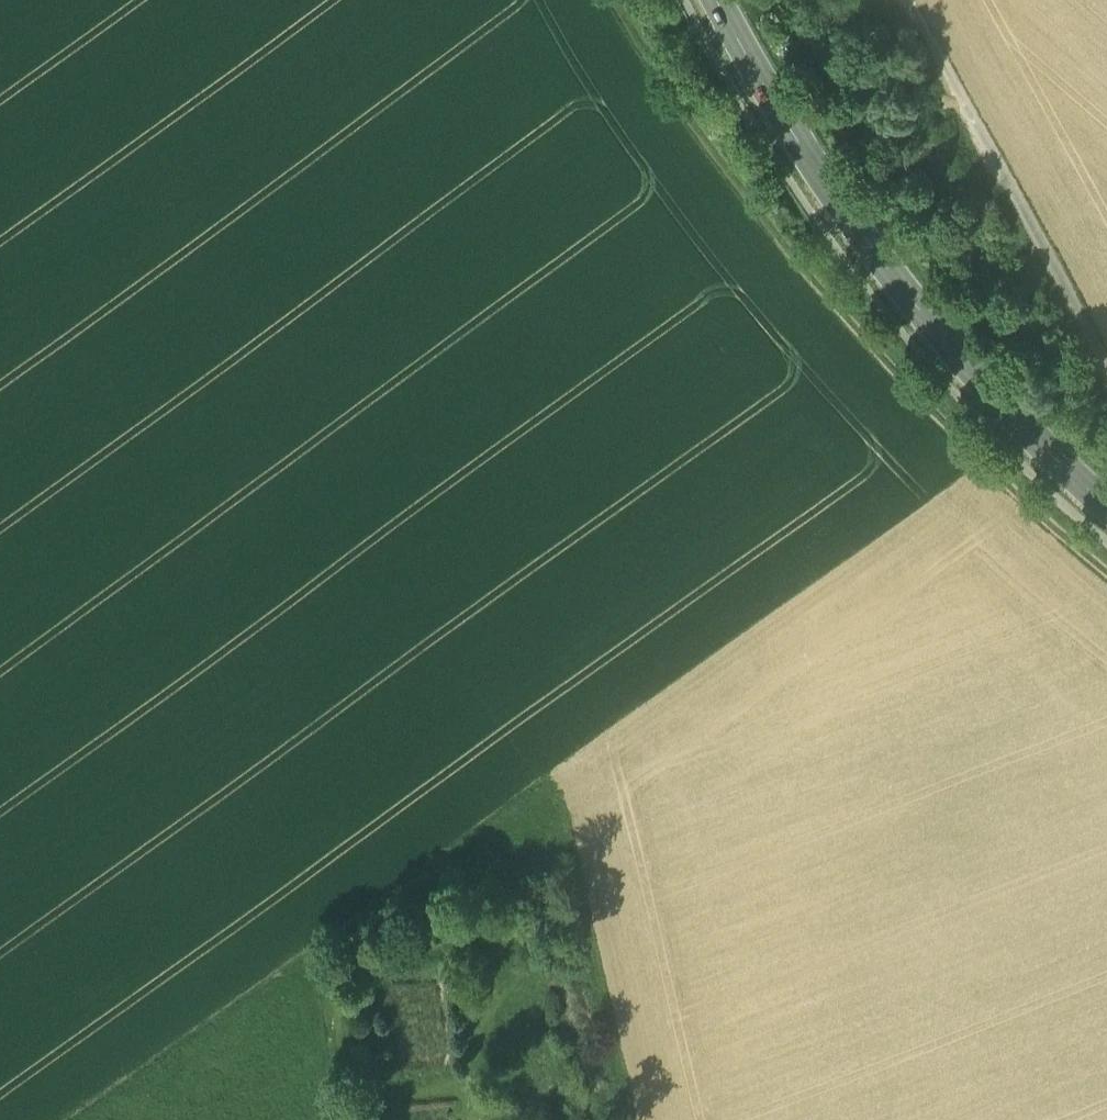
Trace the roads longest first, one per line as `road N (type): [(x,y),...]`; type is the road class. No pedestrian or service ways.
road 1 (track): [(1106,577),(985,469),(850,320),(638,52),(609,0)]
road 2 (tertiary): [(1106,503),(1044,448),(872,246),(720,0)]
road 3 (track): [(1106,367),(903,0)]

